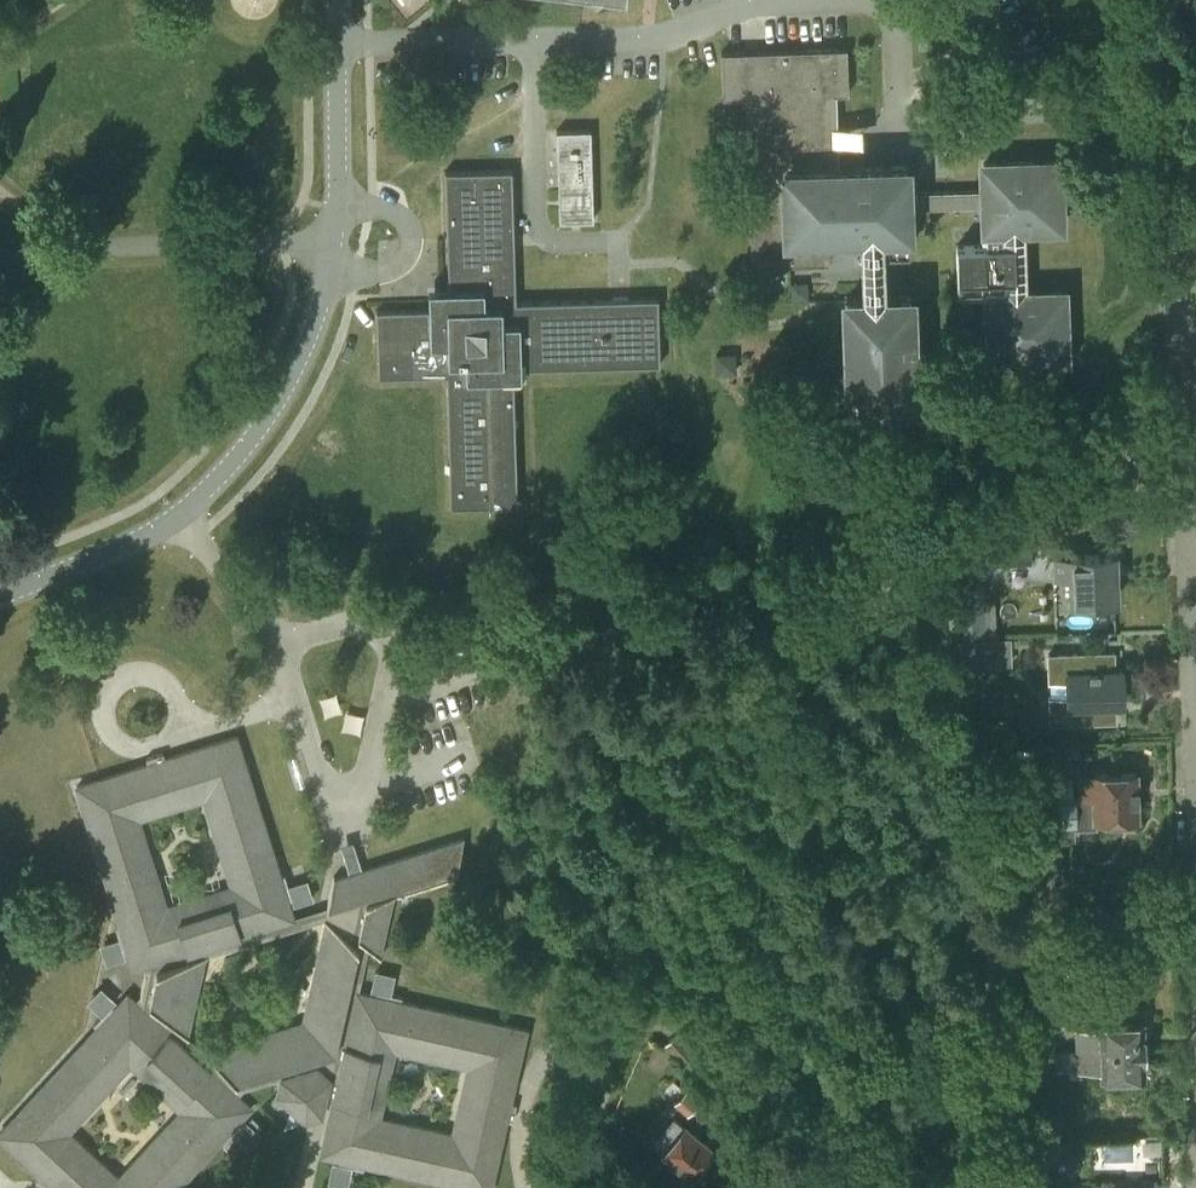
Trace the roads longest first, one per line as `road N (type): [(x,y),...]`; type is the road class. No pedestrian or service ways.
road 1 (residential): [(1189,563),(1171,0)]
road 2 (residential): [(0,596),(144,536),(212,484),(295,366),(334,244)]
road 3 (residential): [(791,640),(901,774),(989,944)]
road 4 (residential): [(0,258),(193,243),(334,244)]
road 5 (residential): [(1195,829),(1189,563)]
road 6 (residential): [(765,1187),(996,1067)]
road 7 (residential): [(334,244),(337,0)]
road 8 (residential): [(989,944),(1042,928),(1195,921)]
road 9 (residential): [(989,944),(996,1067)]
road 10 (residential): [(996,1067),(1002,1187)]

